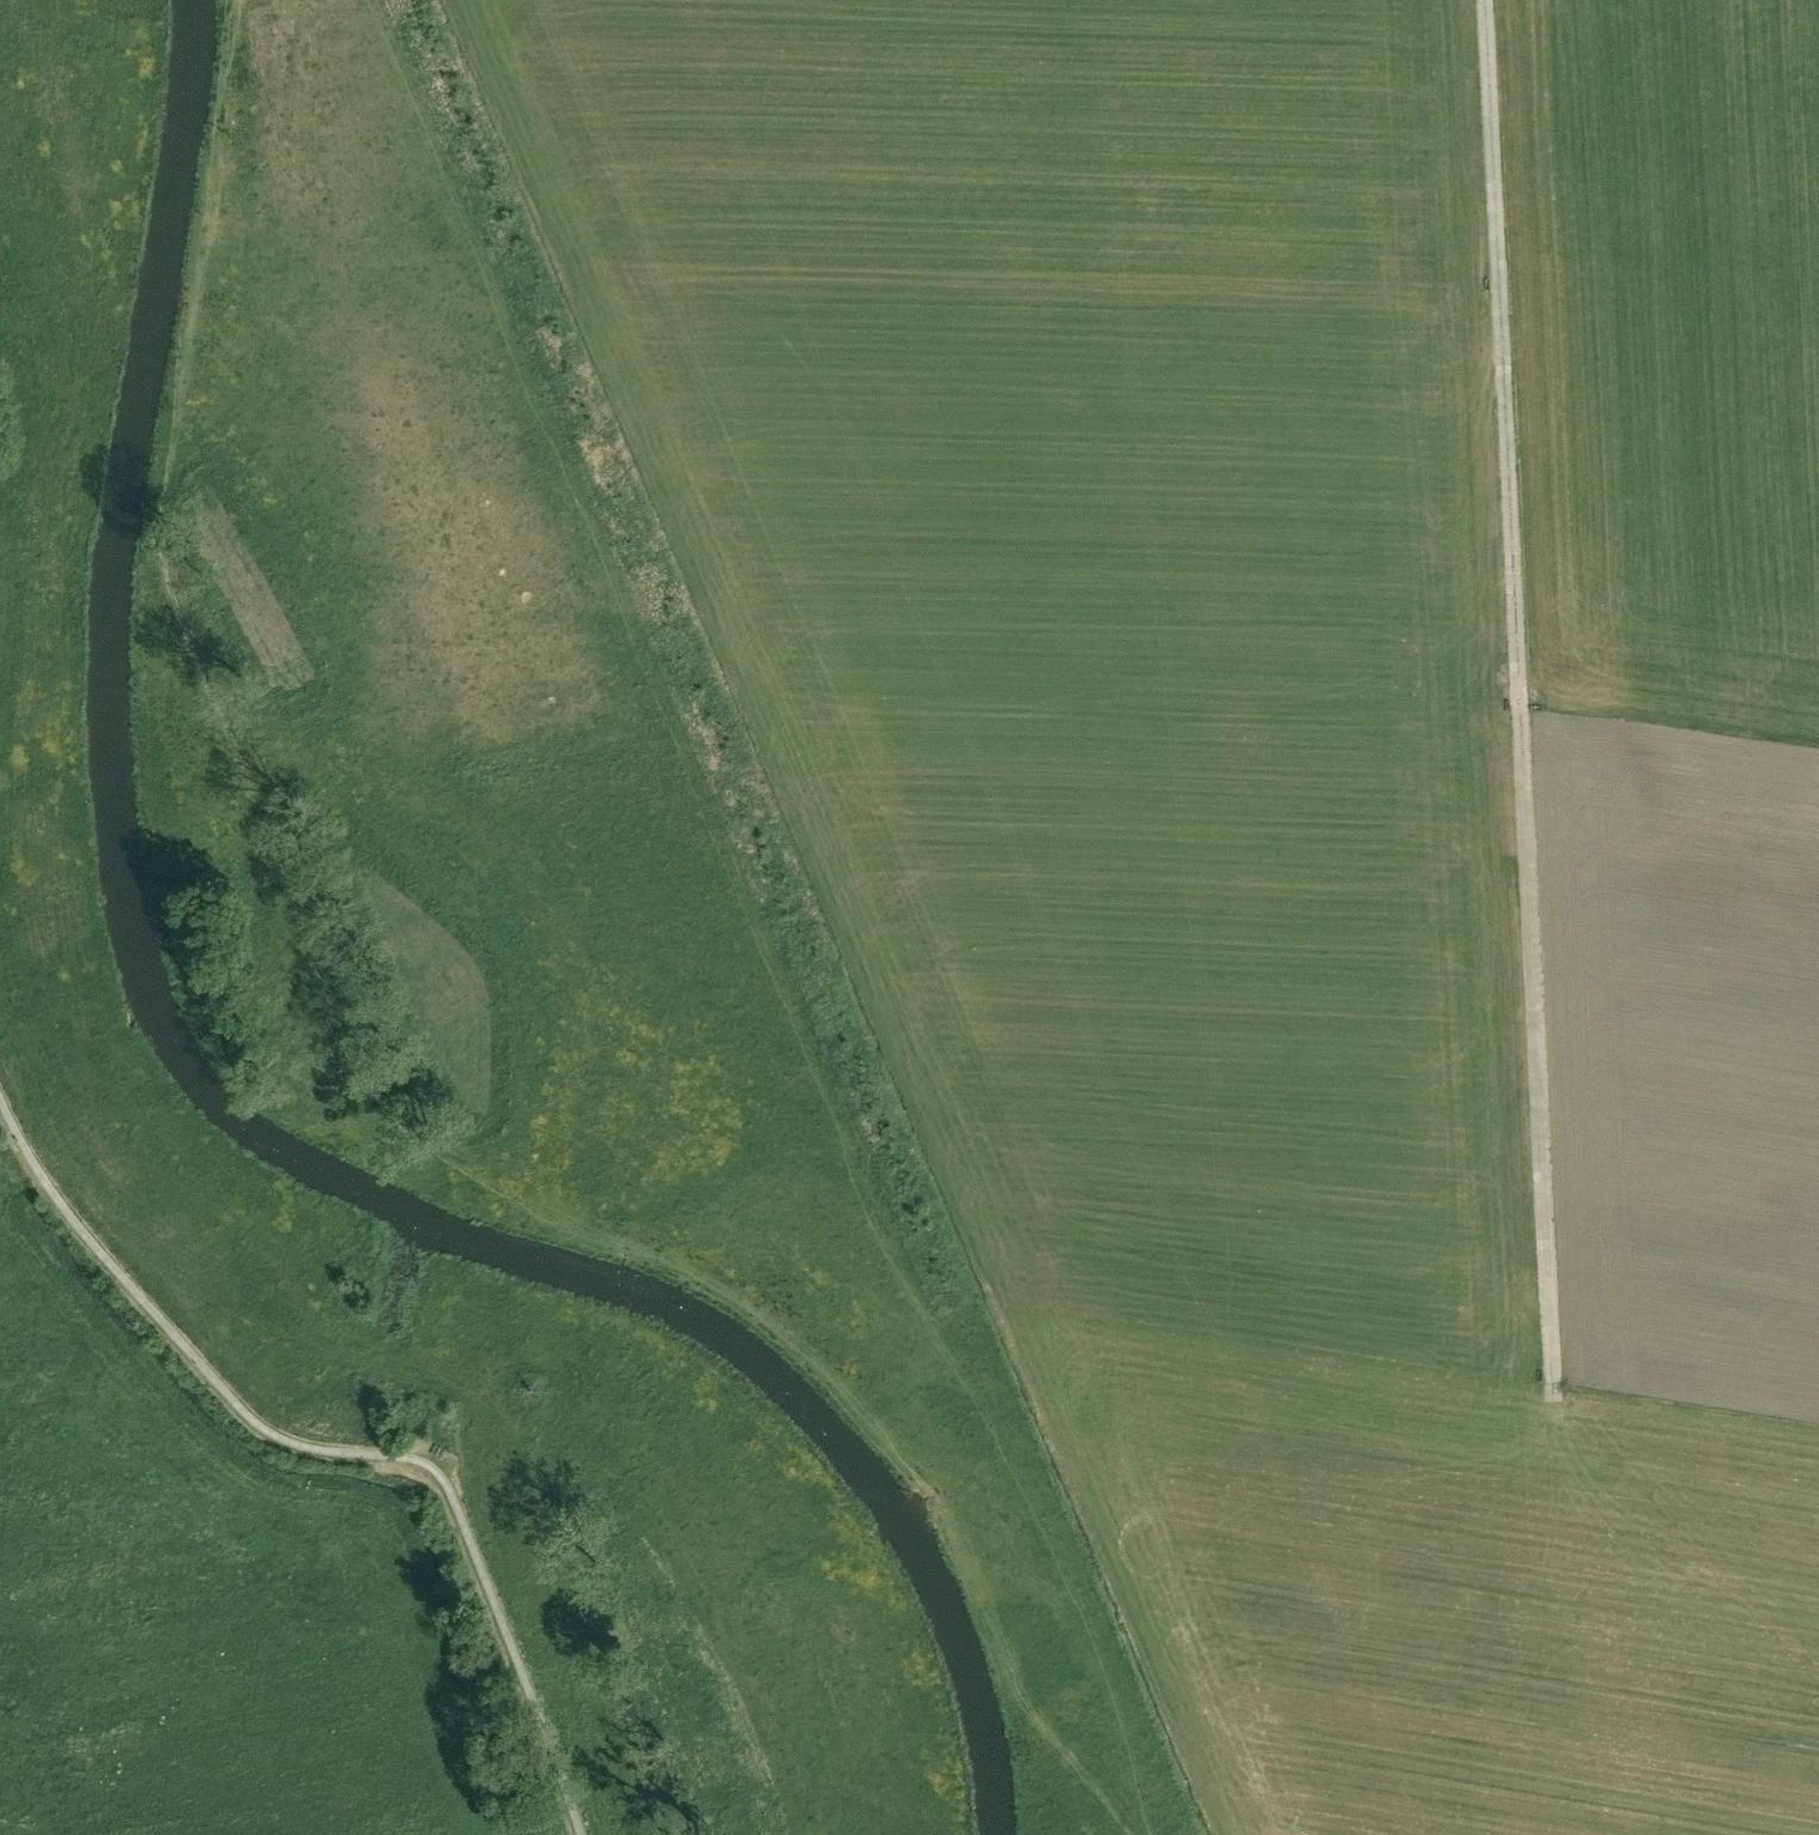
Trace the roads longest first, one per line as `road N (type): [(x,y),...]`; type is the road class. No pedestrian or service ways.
road 1 (track): [(1554,1400),(1485,0)]

